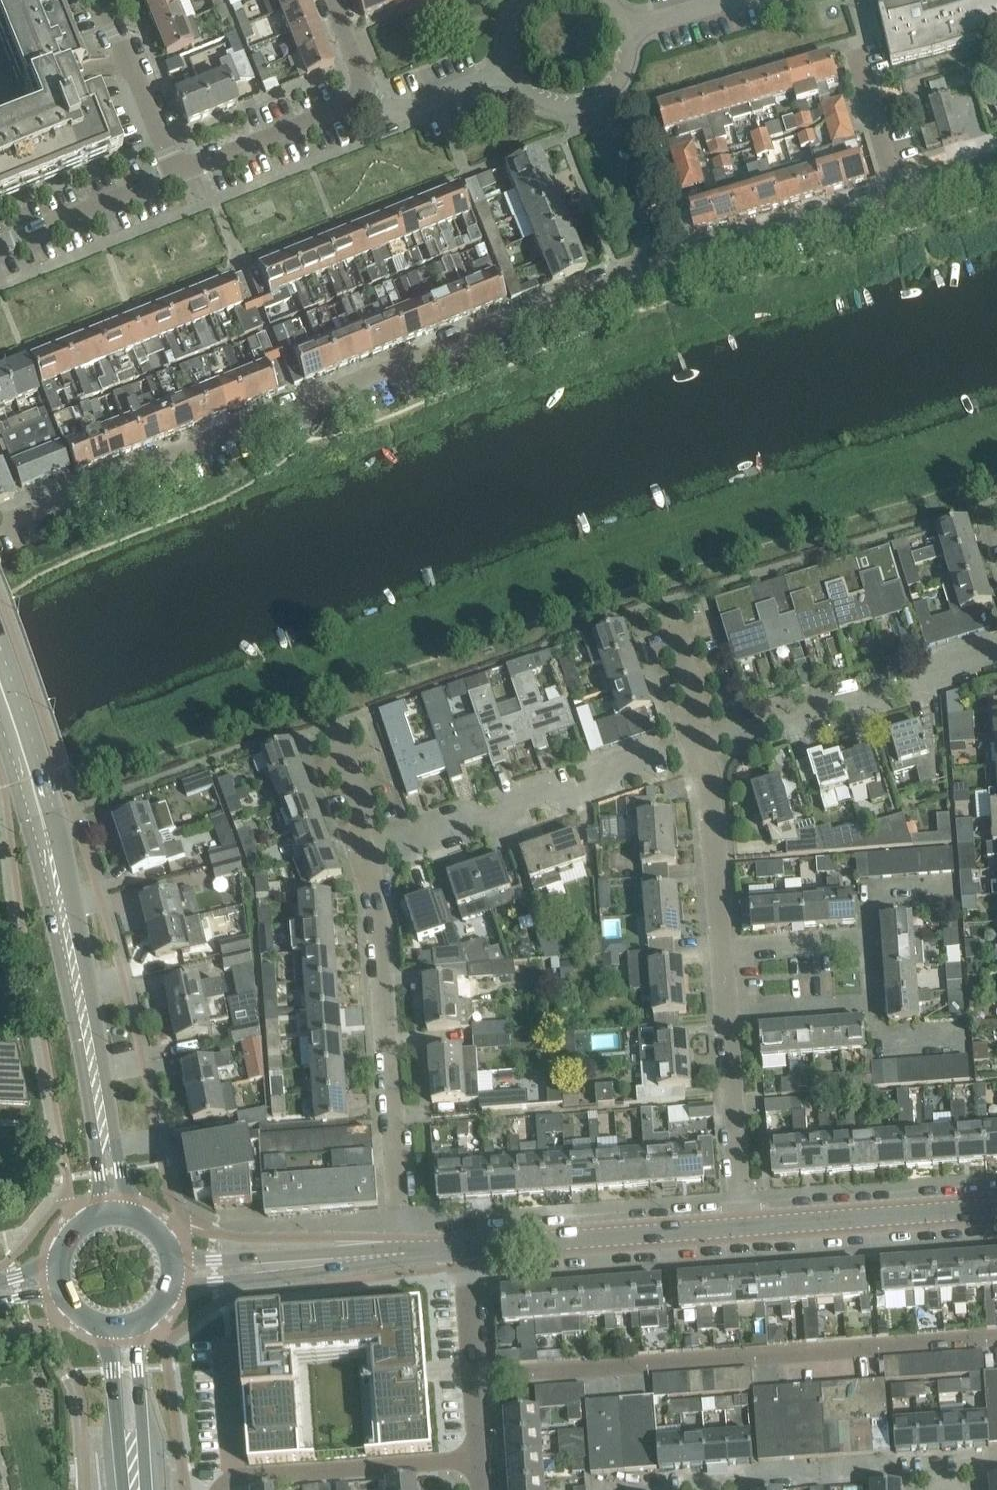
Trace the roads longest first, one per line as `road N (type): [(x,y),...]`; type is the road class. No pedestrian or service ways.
road 1 (residential): [(7,524),(653,261)]
road 2 (secondary): [(135,1212),(56,826),(0,653)]
road 3 (residential): [(477,1377),(996,1341)]
road 4 (secondary): [(0,729),(75,1021),(99,1173),(95,1213)]
road 5 (residential): [(742,1228),(709,748)]
road 6 (residential): [(401,1249),(378,902),(367,864)]
road 7 (residential): [(367,864),(709,748)]
road 8 (residential): [(709,748),(996,667)]
road 9 (tertiary): [(467,1248),(742,1228)]
road 10 (residential): [(224,1489),(244,1478),(483,1463)]
road 11 (tertiary): [(742,1228),(996,1209)]
road 12 (residential): [(653,261),(896,191)]
road 13 (tertiary): [(172,1287),(403,1260)]
road 14 (tertiary): [(401,1249),(174,1255)]
road 15 (residential): [(176,175),(340,110),(360,93)]
road 16 (residential): [(176,175),(103,0)]
road 17 (residential): [(0,245),(176,175)]
road 18 (secondary): [(96,1323),(114,1370),(122,1489)]
road 19 (residential): [(653,261),(592,104)]
road 20 (secondary): [(148,1489),(143,1321)]
road 21 (residential): [(360,93),(396,106),(509,70)]
road 22 (residential): [(896,191),(853,41)]
road 23 (residential): [(477,1377),(467,1248)]
road 24 (residential): [(367,864),(322,746)]
road 25 (residential): [(709,748),(675,629)]

